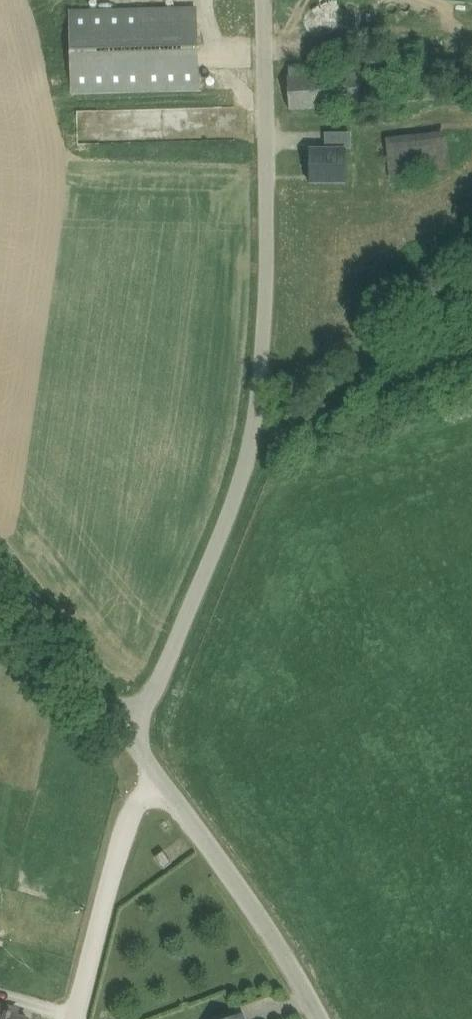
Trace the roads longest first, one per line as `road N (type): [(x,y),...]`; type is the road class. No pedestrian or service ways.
road 1 (unclassified): [(120,726),(151,699),(246,469),(260,382),(262,0)]
road 2 (unclassified): [(318,1018),(266,928),(120,726)]
road 3 (track): [(246,469),(471,284)]
road 4 (track): [(76,1018),(135,805),(165,784)]
road 5 (unclassified): [(120,726),(0,569)]

